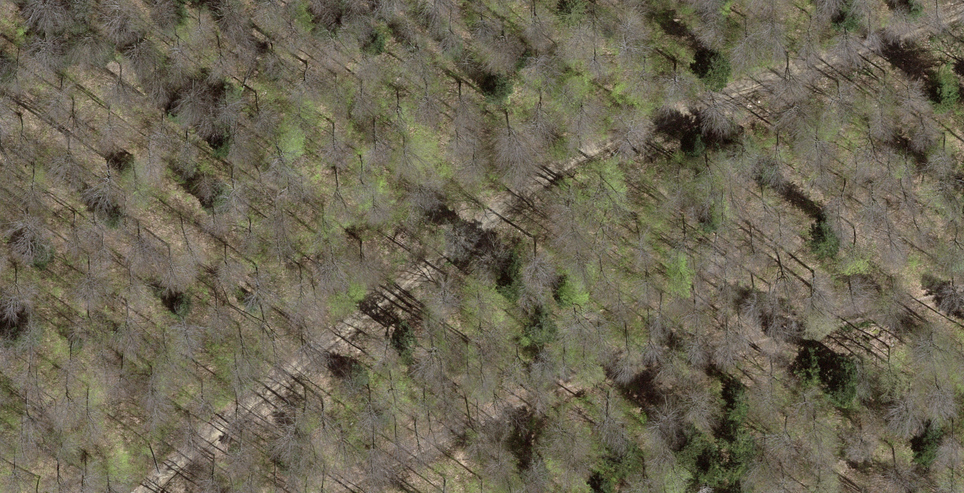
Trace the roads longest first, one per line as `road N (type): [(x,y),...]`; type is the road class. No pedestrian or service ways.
road 1 (track): [(151,492),(337,332),(589,153),(963,13)]
road 2 (track): [(963,294),(745,346),(582,374),(338,492)]
road 3 (track): [(589,153),(151,279),(0,298)]

